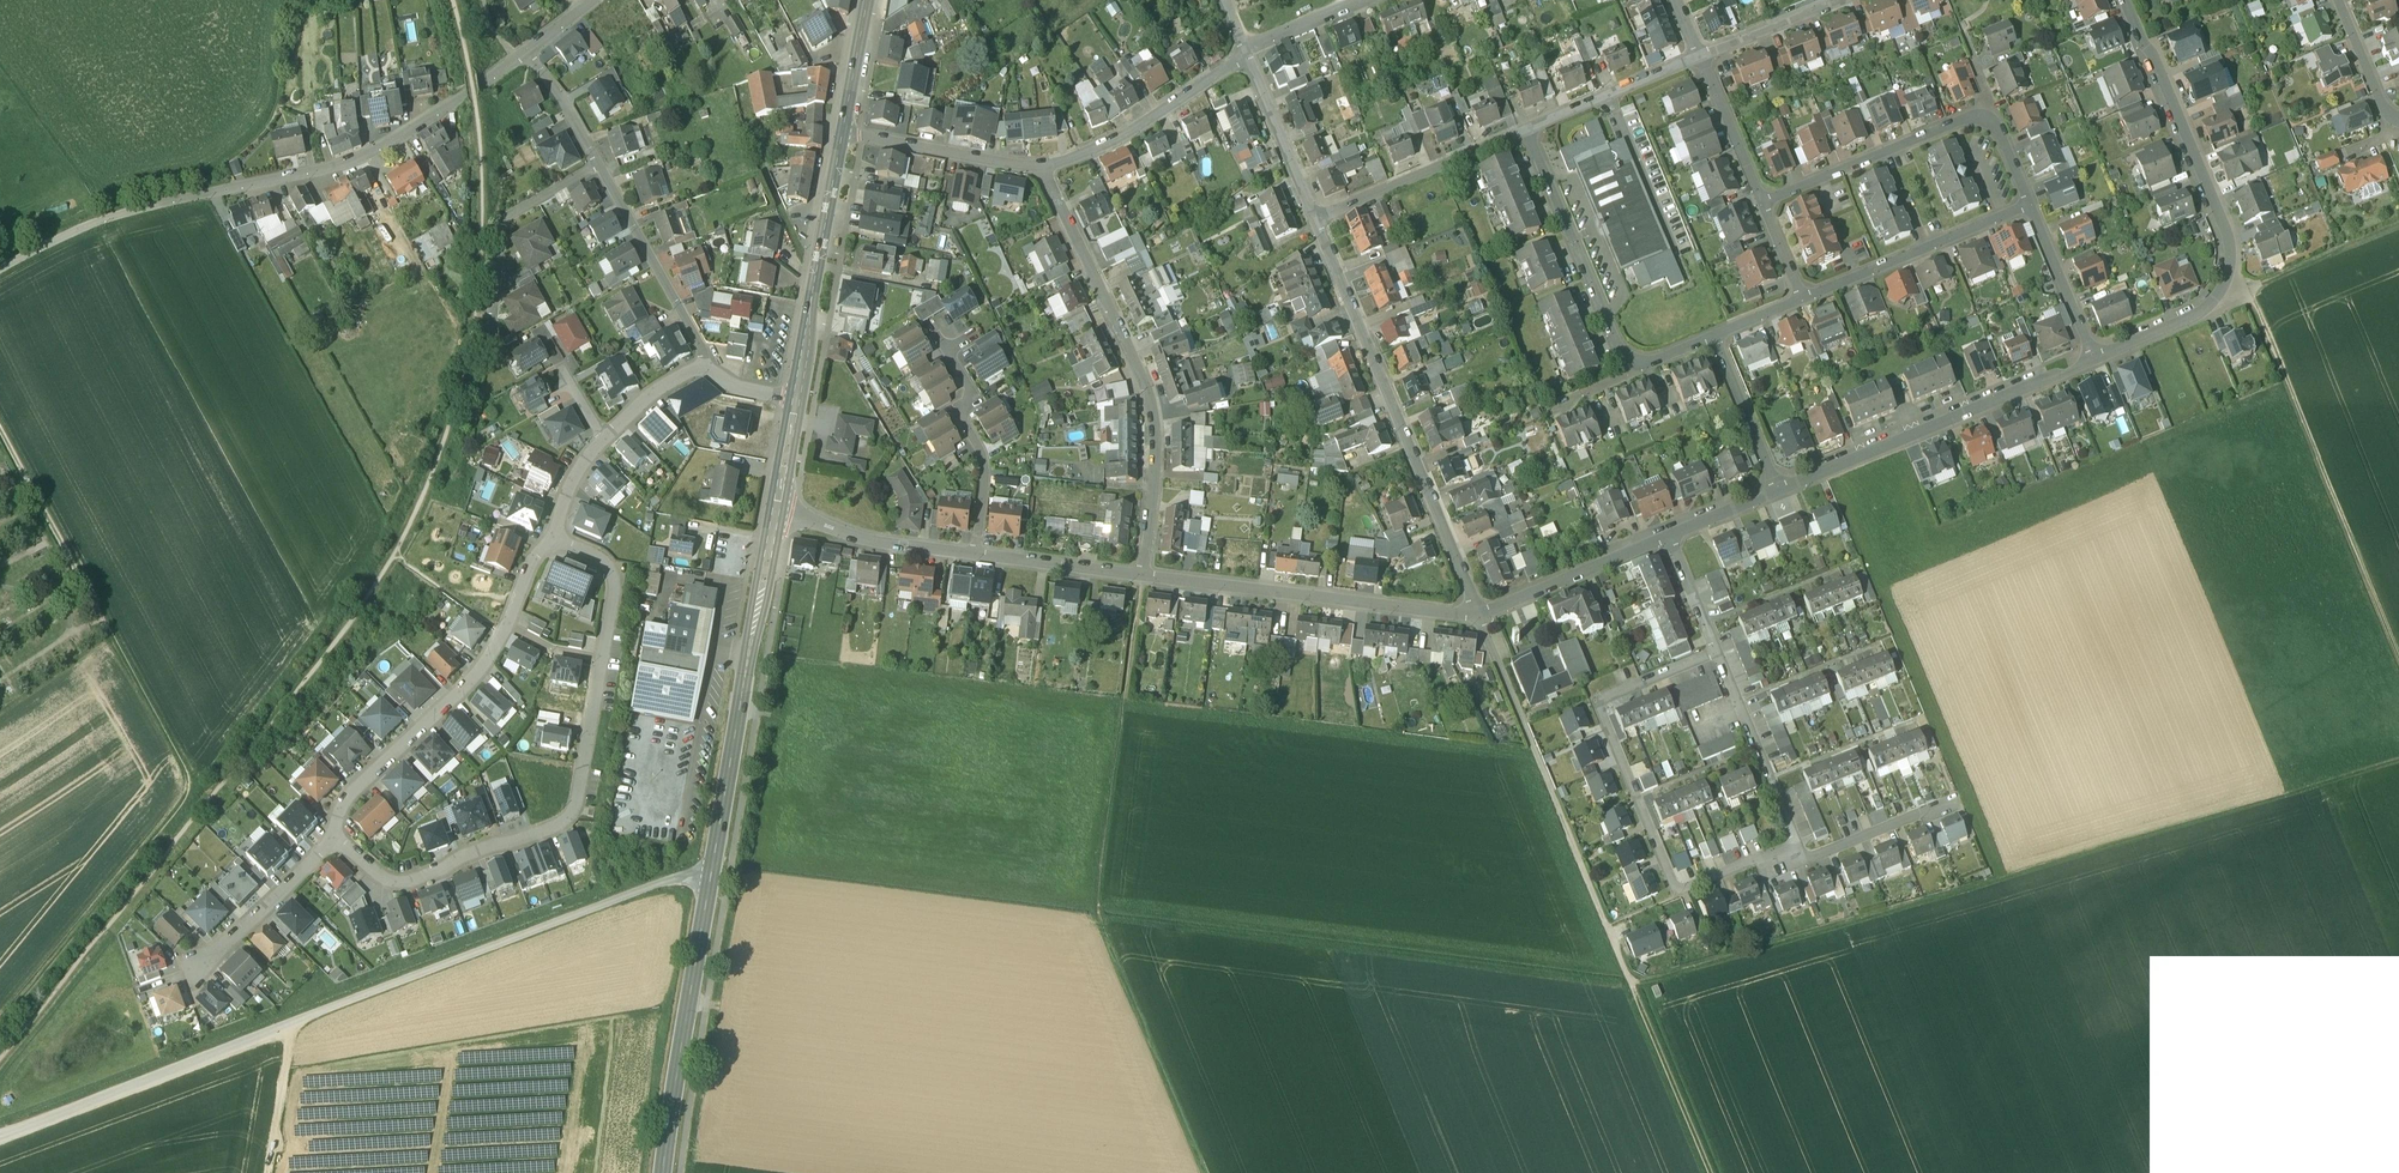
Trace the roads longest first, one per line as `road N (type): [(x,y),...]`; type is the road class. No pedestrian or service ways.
road 1 (track): [(1629,977),(2080,862),(2398,769)]
road 2 (track): [(0,425),(195,783),(0,1028)]
road 3 (primary): [(664,1172),(776,513)]
road 4 (residential): [(333,839),(395,884),(569,818),(614,588),(606,563),(553,540)]
road 5 (track): [(1099,908),(1627,973)]
road 6 (track): [(1207,1172),(1099,908),(1127,689)]
road 7 (residential): [(1797,843),(1678,890),(1597,699),(1716,648)]
road 8 (residential): [(2128,0),(2234,244),(2227,288),(2195,323),(2097,363)]
road 9 (residential): [(1317,218),(1482,616)]
road 10 (residential): [(1144,574),(1157,453),(1152,408),(1042,169)]
road 11 (residential): [(553,540),(530,563),(483,672),(348,797),(333,839)]
road 12 (residential): [(196,197),(372,153),(531,50)]
road 13 (residential): [(2097,363),(1780,489)]
road 14 (residential): [(1482,616),(1144,574)]
road 15 (primary): [(795,399),(842,133)]
road 16 (residential): [(1528,135),(1626,361),(1636,367)]
road 17 (residential): [(1805,304),(2033,210)]
road 18 (track): [(1534,748),(1627,973)]
road 19 (residential): [(597,165),(504,218),(492,353)]
road 20 (residential): [(1992,123),(1949,129),(1766,207)]
road 21 (residential): [(975,554),(985,473),(959,411),(970,387),(937,334)]
road 22 (residential): [(1042,169),(1133,128),(1246,51)]
road 23 (residential): [(1528,135),(1317,218)]
road 24 (residential): [(597,165),(705,364)]
road 25 (track): [(1627,973),(1712,1172)]
road 26 (residential): [(1716,648),(1797,843)]
road 27 (residential): [(1672,534),(1482,616)]
road 28 (residential): [(975,554),(875,543),(776,513)]
road 29 (residential): [(1042,169),(842,133)]
road 30 (residential): [(1702,63),(1528,135)]
road 31 (residential): [(333,839),(241,934),(195,965)]
road 32 (track): [(2398,230),(2250,294),(2227,288)]
road 33 (residential): [(1246,51),(1317,218)]
road 34 (residential): [(1957,798),(1804,858),(1797,843)]
road 35 (residential): [(1144,574),(975,554)]
road 36 (residential): [(2097,363),(2033,210)]
road 37 (residential): [(1780,489),(1717,340)]
road 38 (residential): [(1766,207),(1702,63)]
road 39 (residential): [(1845,3),(1702,63)]
road 40 (track): [(268,1172),(292,1024)]
road 41 (residential): [(2338,0),(2398,133)]
road 42 (residential): [(1482,616),(1534,748)]
road 43 (primary): [(842,133),(867,0)]
road 44 (residential): [(531,50),(597,165)]
road 45 (residential): [(1246,51),(1367,0)]
road 46 (residential): [(705,364),(660,388),(604,439)]
road 47 (residential): [(1672,534),(1716,648)]

